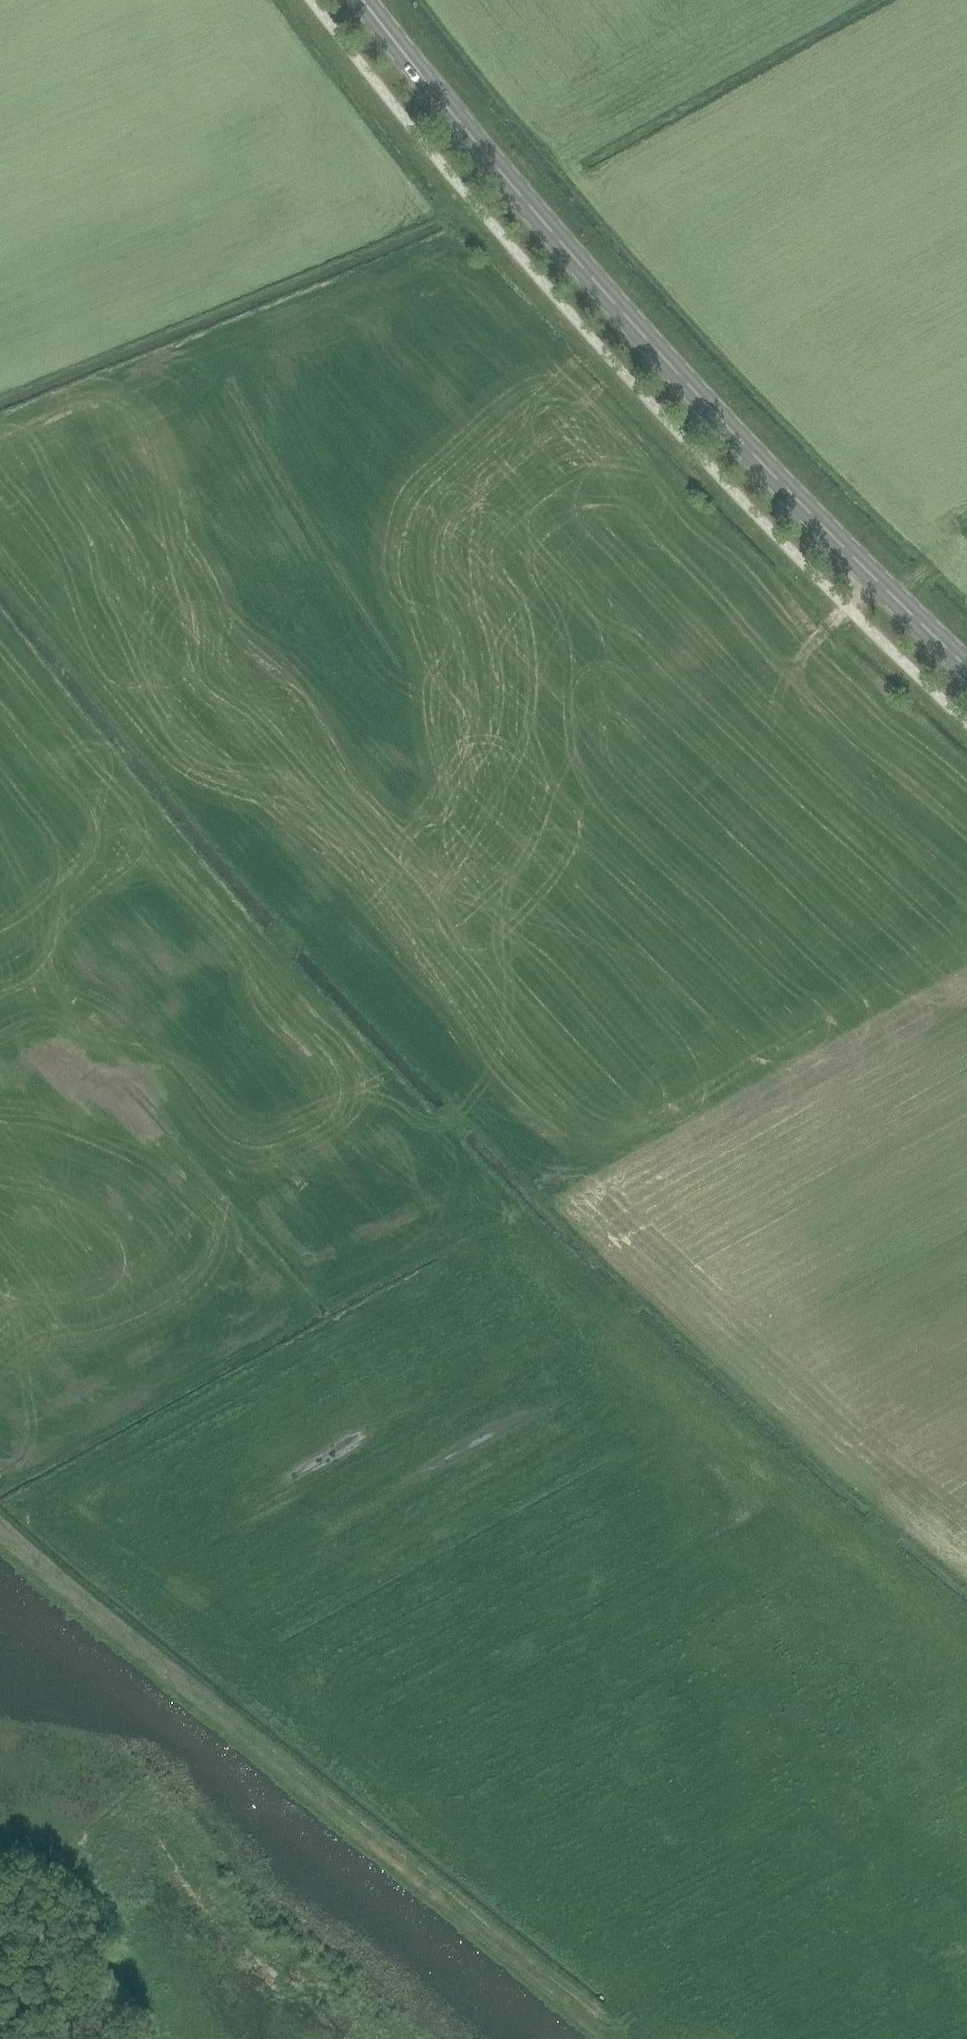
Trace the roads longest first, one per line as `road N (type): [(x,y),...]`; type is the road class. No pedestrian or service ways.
road 1 (primary): [(966,664),(798,503),(525,201),(361,0)]
road 2 (track): [(620,2038),(0,1532)]

